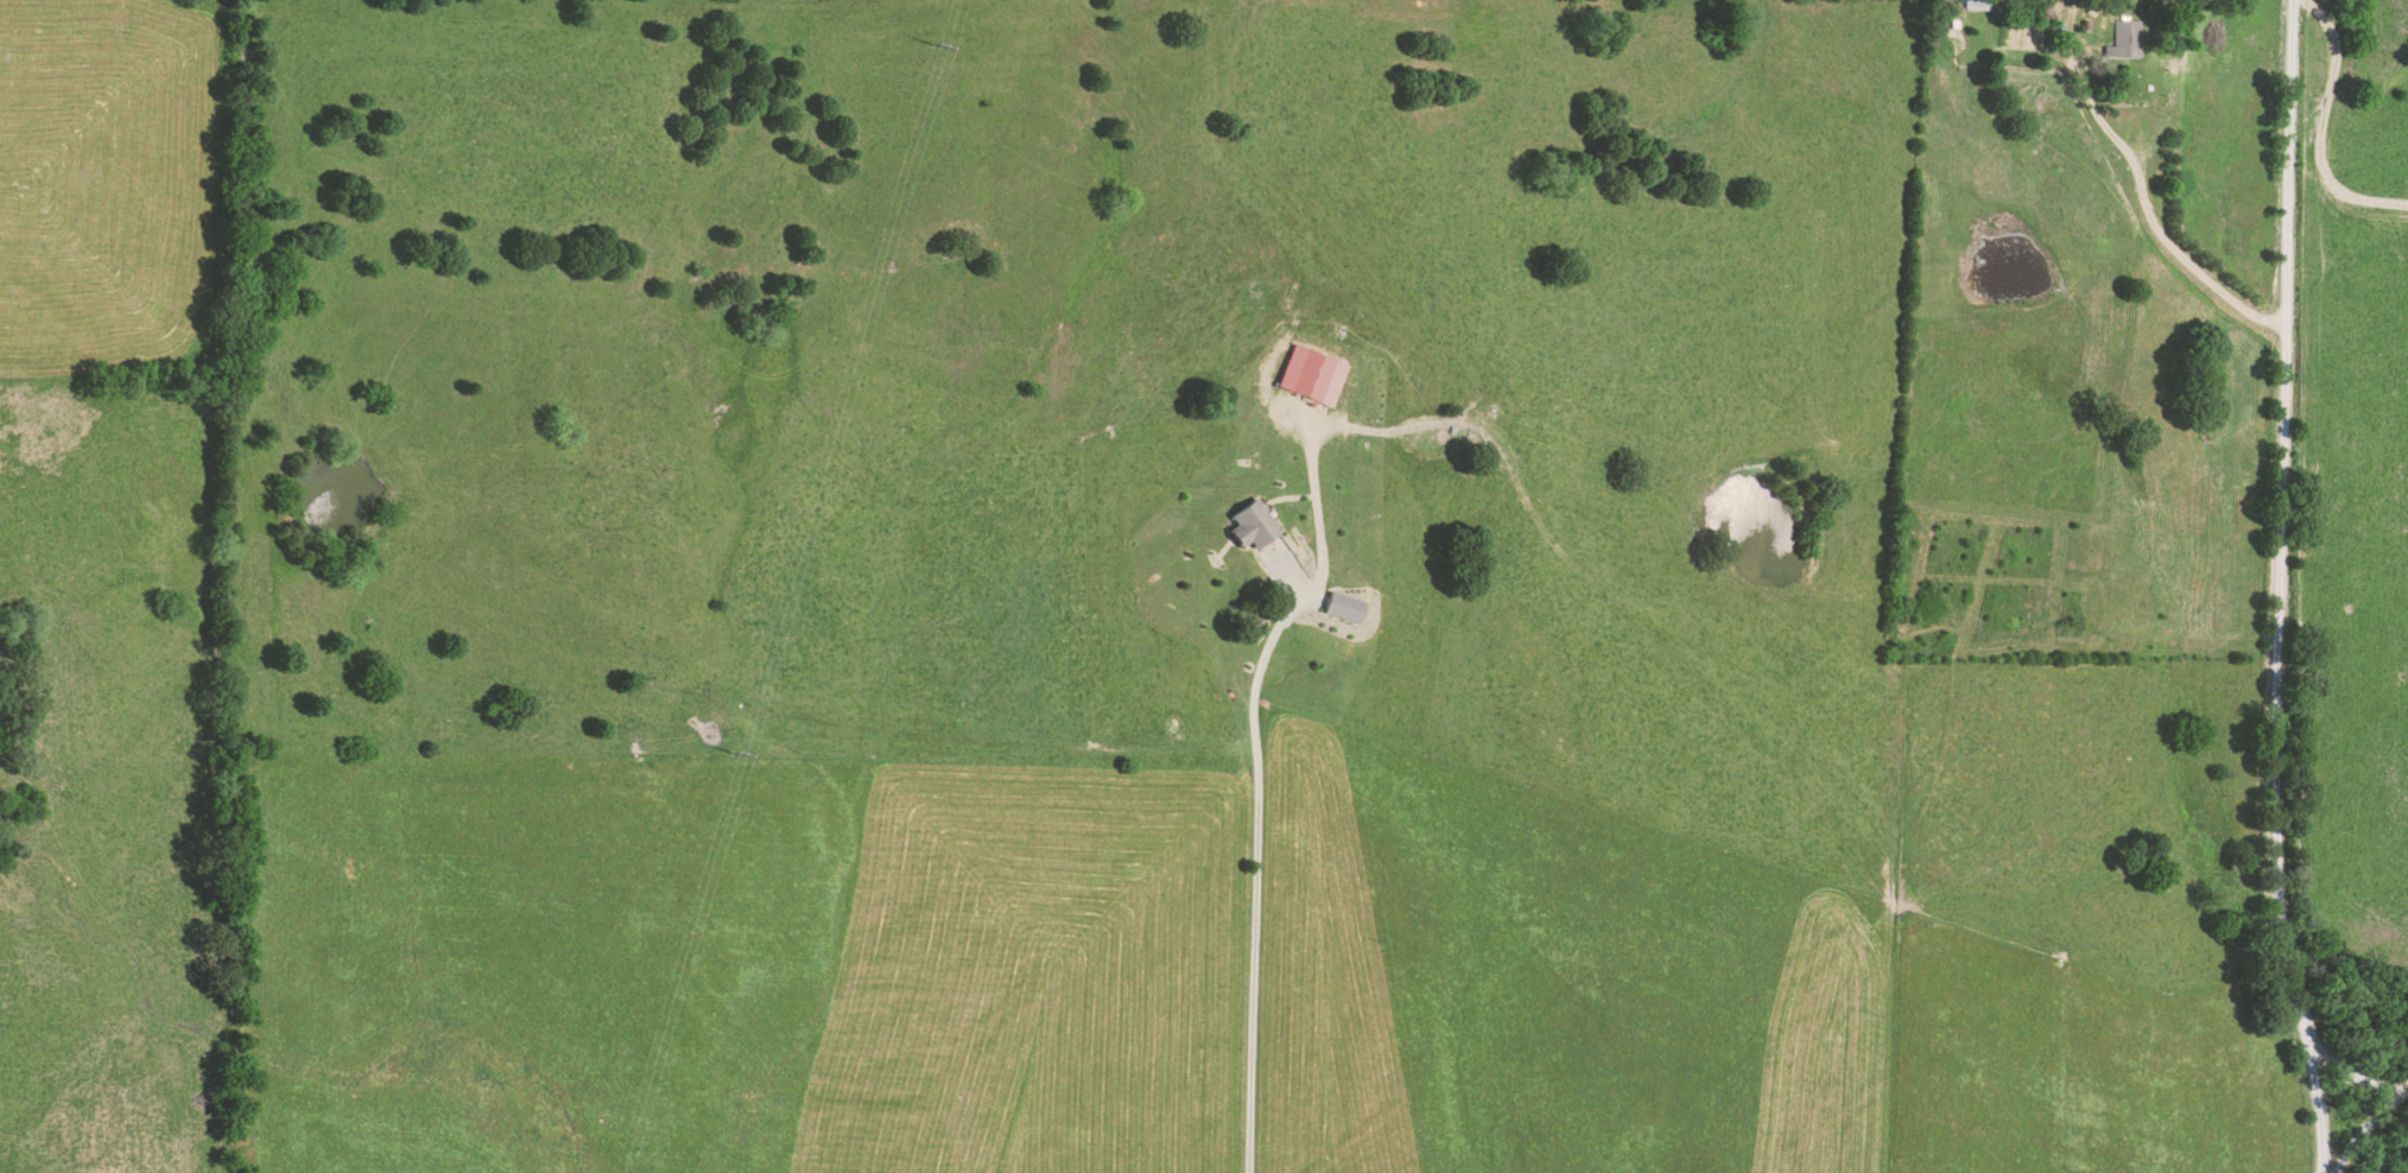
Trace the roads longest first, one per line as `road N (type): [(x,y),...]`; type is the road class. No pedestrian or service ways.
road 1 (residential): [(2331,1172),(2283,908),(2291,0)]

